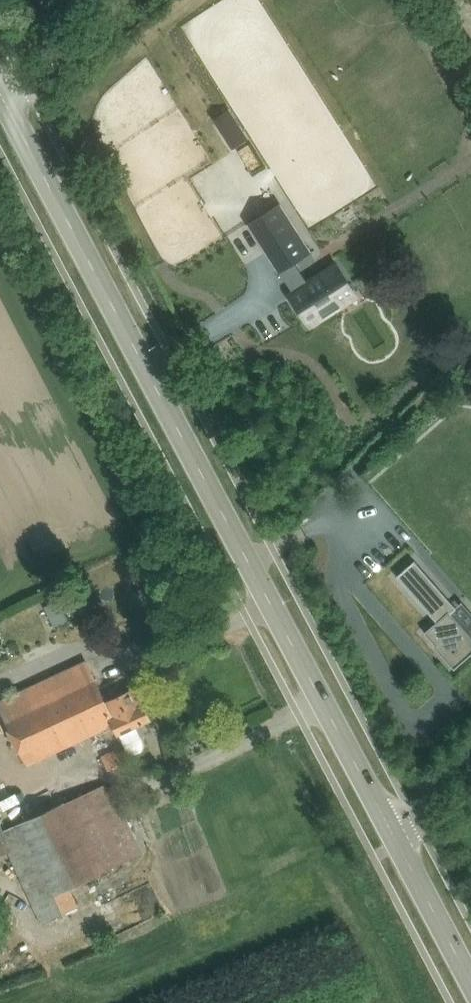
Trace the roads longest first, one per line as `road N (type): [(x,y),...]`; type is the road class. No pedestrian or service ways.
road 1 (secondary): [(398,842),(0,92)]
road 2 (secondary): [(470,981),(398,842)]
road 3 (track): [(2,97),(122,0)]

